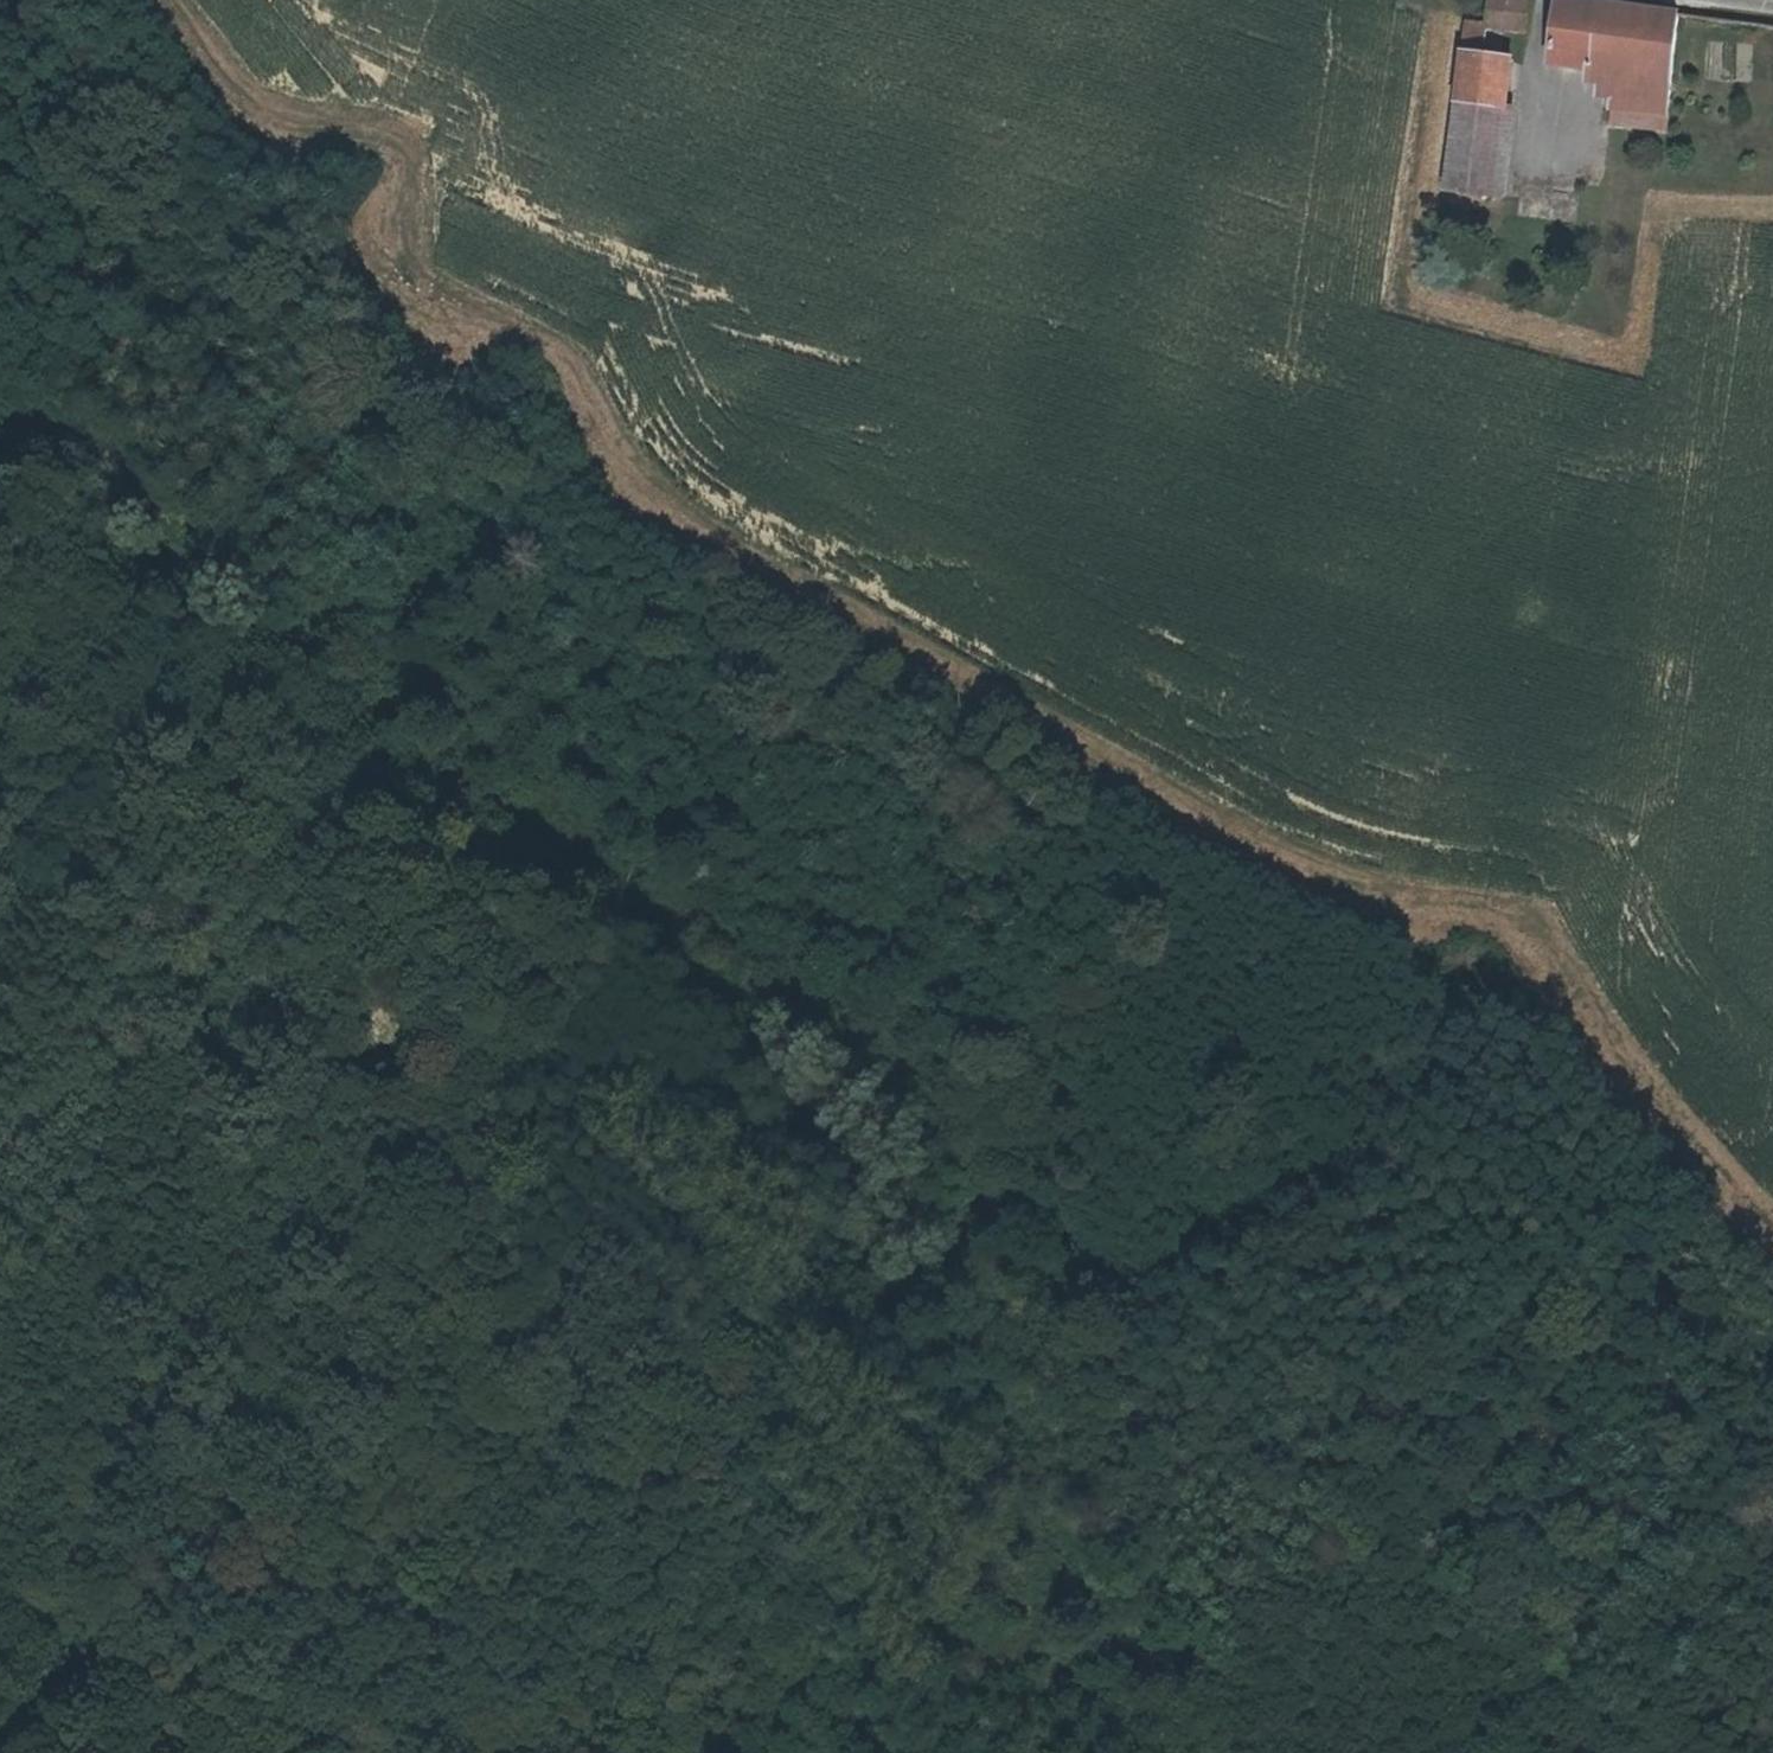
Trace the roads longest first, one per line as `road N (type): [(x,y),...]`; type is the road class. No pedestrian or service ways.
road 1 (track): [(0,1126),(115,1091),(210,1047),(325,1068)]

